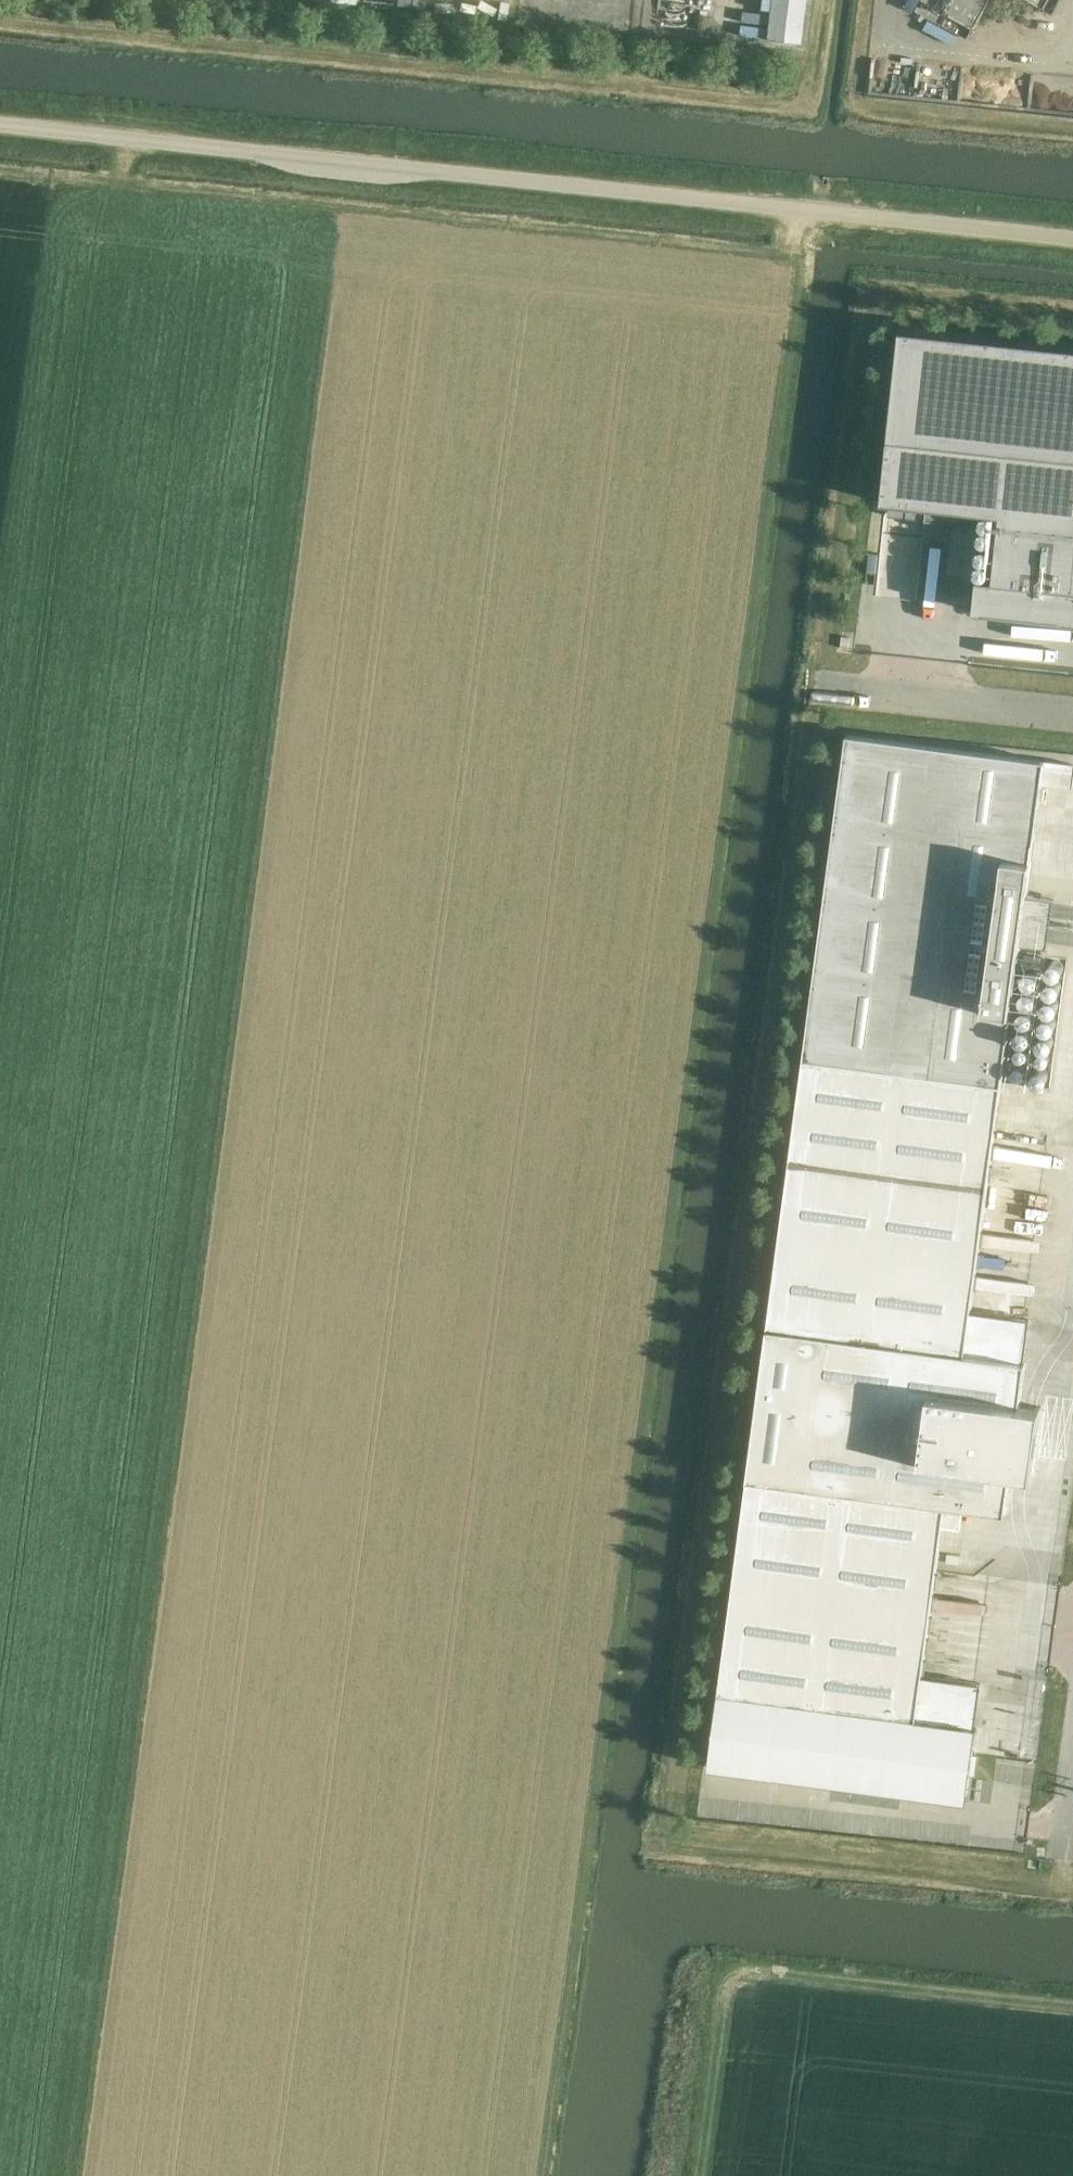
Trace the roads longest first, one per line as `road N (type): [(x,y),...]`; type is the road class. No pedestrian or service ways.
road 1 (unclassified): [(1072,236),(0,125)]
road 2 (unclassified): [(860,691),(1072,714)]

